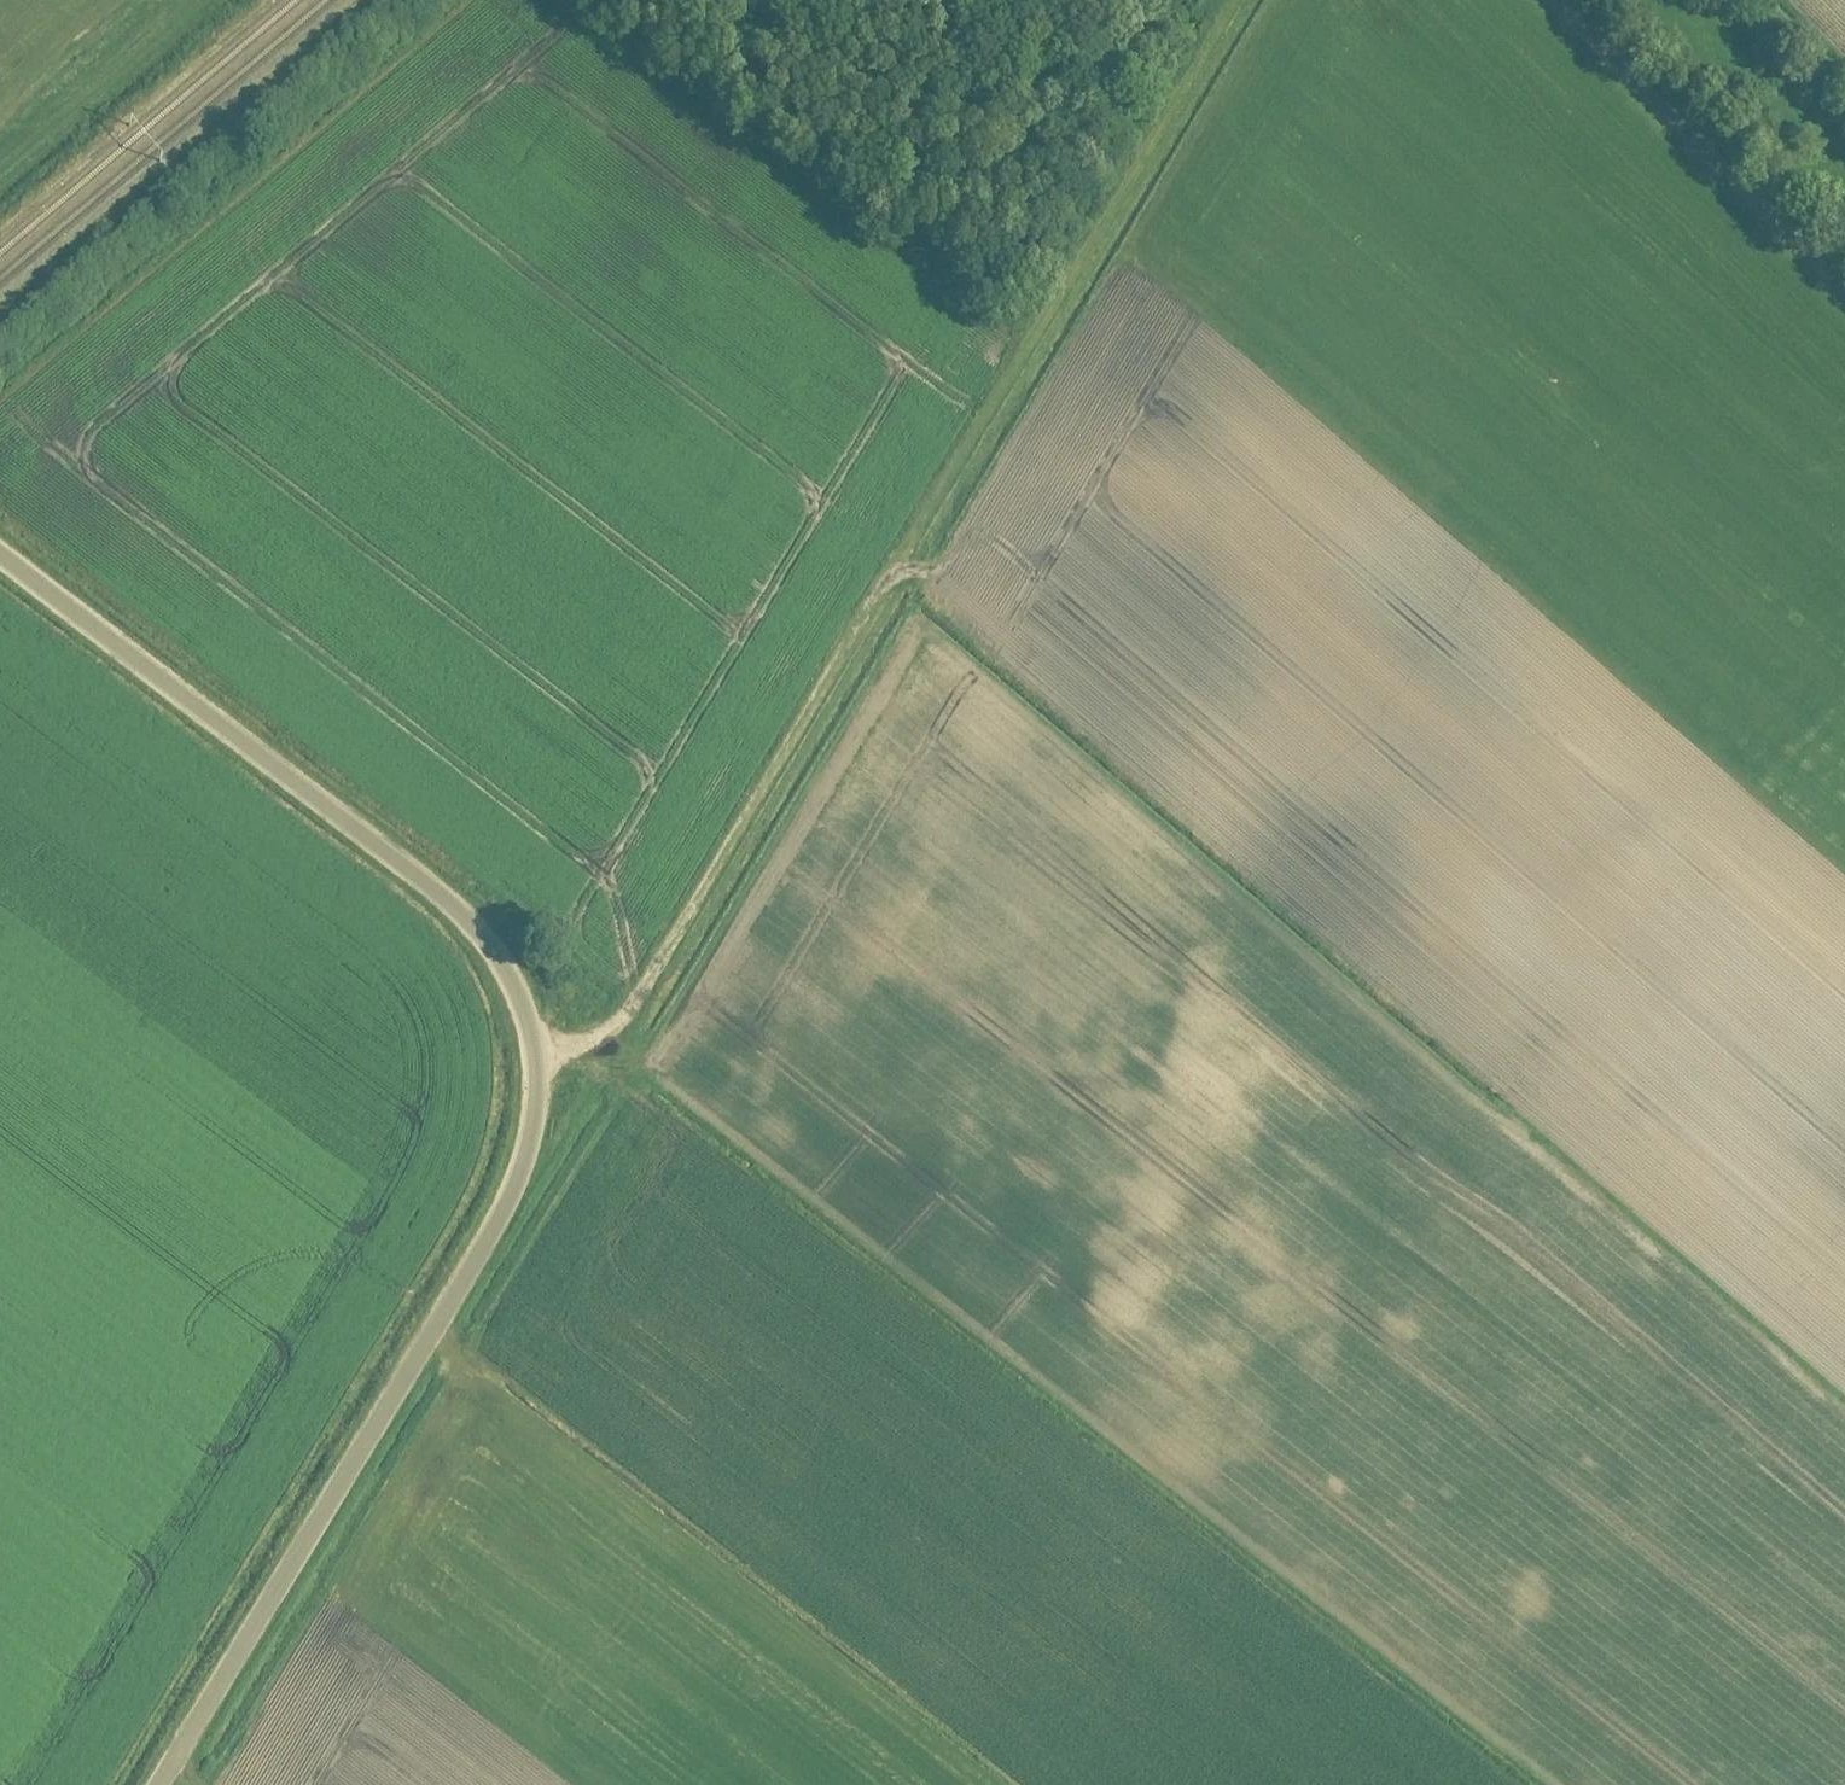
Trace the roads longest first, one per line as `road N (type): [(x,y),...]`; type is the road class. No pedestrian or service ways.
road 1 (unclassified): [(160,1784),(521,1183),(537,1054),(506,963),(461,913),(0,558)]
road 2 (track): [(537,1054),(593,1040),(629,1014),(1231,0)]

